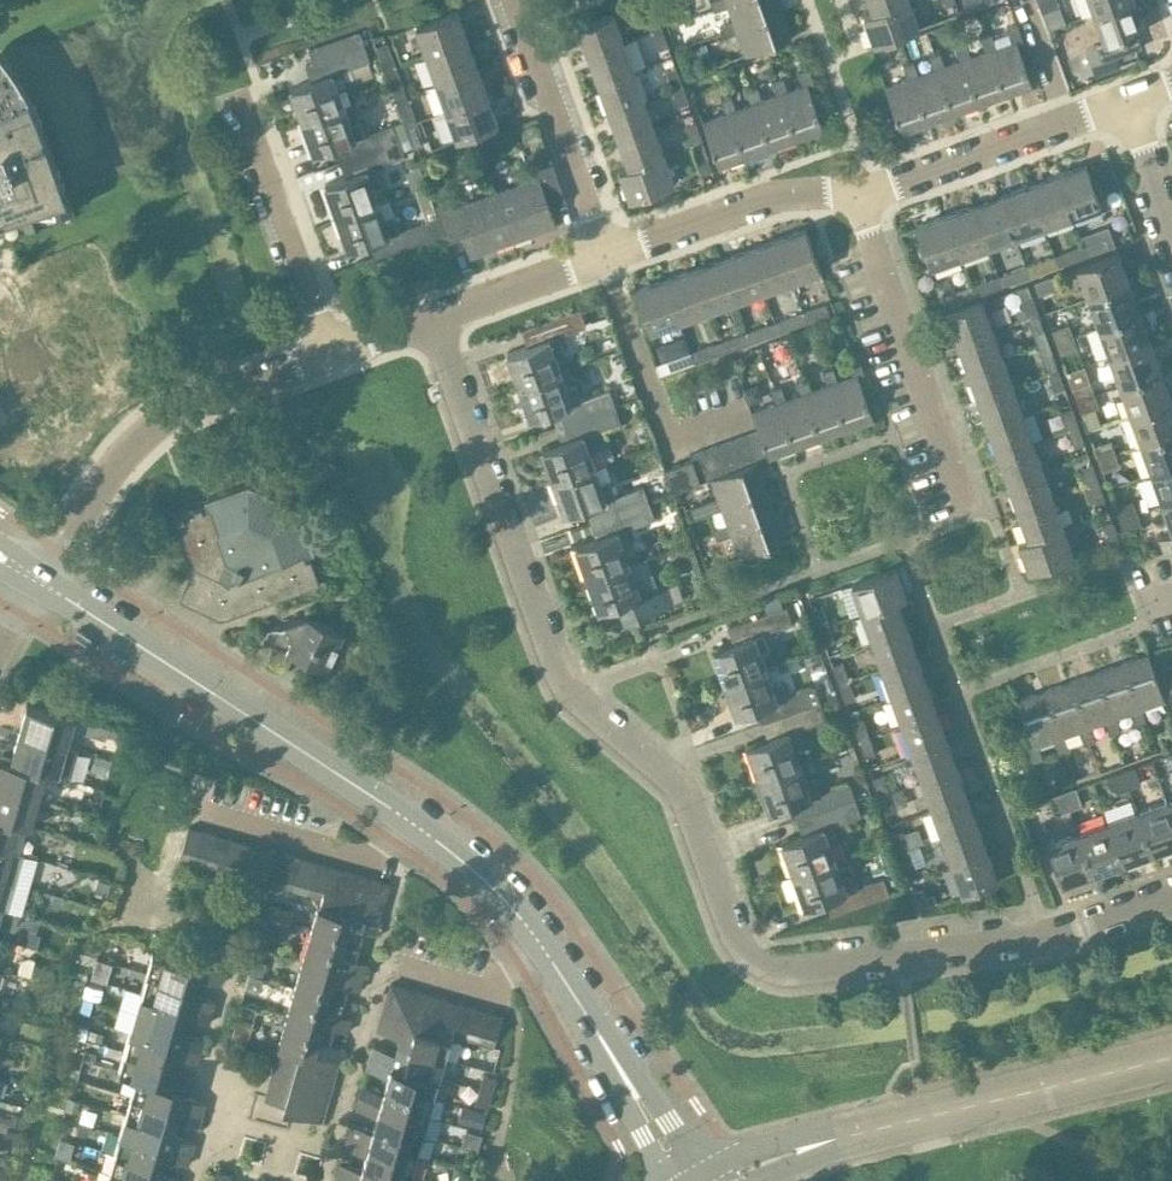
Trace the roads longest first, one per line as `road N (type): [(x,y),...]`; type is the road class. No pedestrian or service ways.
road 1 (residential): [(426,315),(546,646),(570,685),(685,797),(735,938),(755,959),(787,965),(904,955),(1046,933),(1171,889)]
road 2 (tertiary): [(723,1180),(888,1123),(1171,1060)]
road 3 (tertiary): [(405,818),(43,581)]
road 4 (residential): [(43,581),(111,469),(147,427),(195,401),(330,354)]
road 5 (residential): [(975,512),(863,195)]
road 6 (tertiary): [(687,1180),(540,942)]
road 7 (residential): [(330,354),(237,91)]
road 8 (residential): [(748,415),(675,441),(606,253)]
road 9 (residential): [(606,253),(515,0)]
road 10 (residential): [(606,253),(731,210),(796,195),(863,195)]
road 11 (residential): [(181,803),(373,858),(405,818)]
road 12 (residential): [(863,195),(1066,119)]
road 13 (residential): [(426,315),(606,253)]
road 14 (residential): [(382,960),(490,992),(508,964),(540,942)]
road 15 (tertiary): [(540,942),(496,889),(405,818)]
road 16 (residential): [(1171,241),(1118,100)]
road 17 (residential): [(1066,119),(1025,0)]

